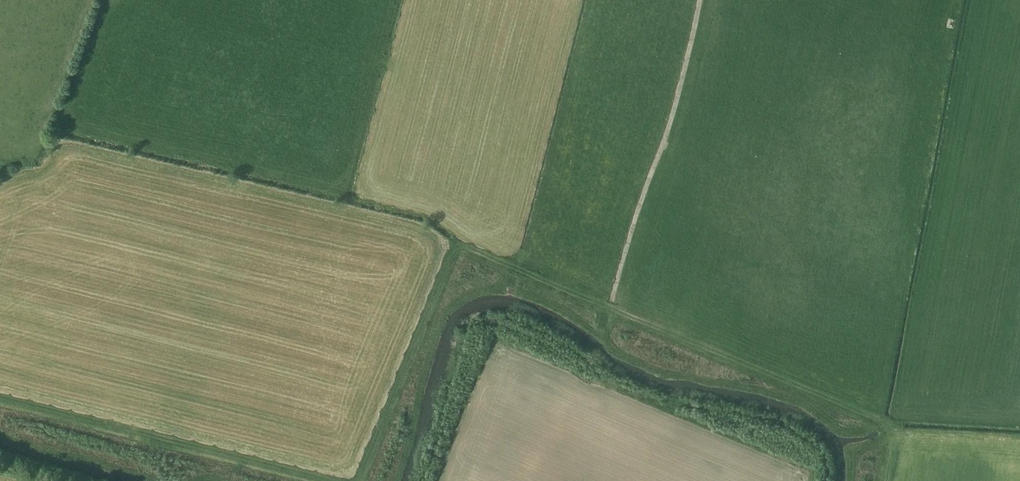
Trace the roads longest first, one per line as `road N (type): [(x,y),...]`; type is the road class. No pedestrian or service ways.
road 1 (track): [(699,0),(673,118),(611,302)]

